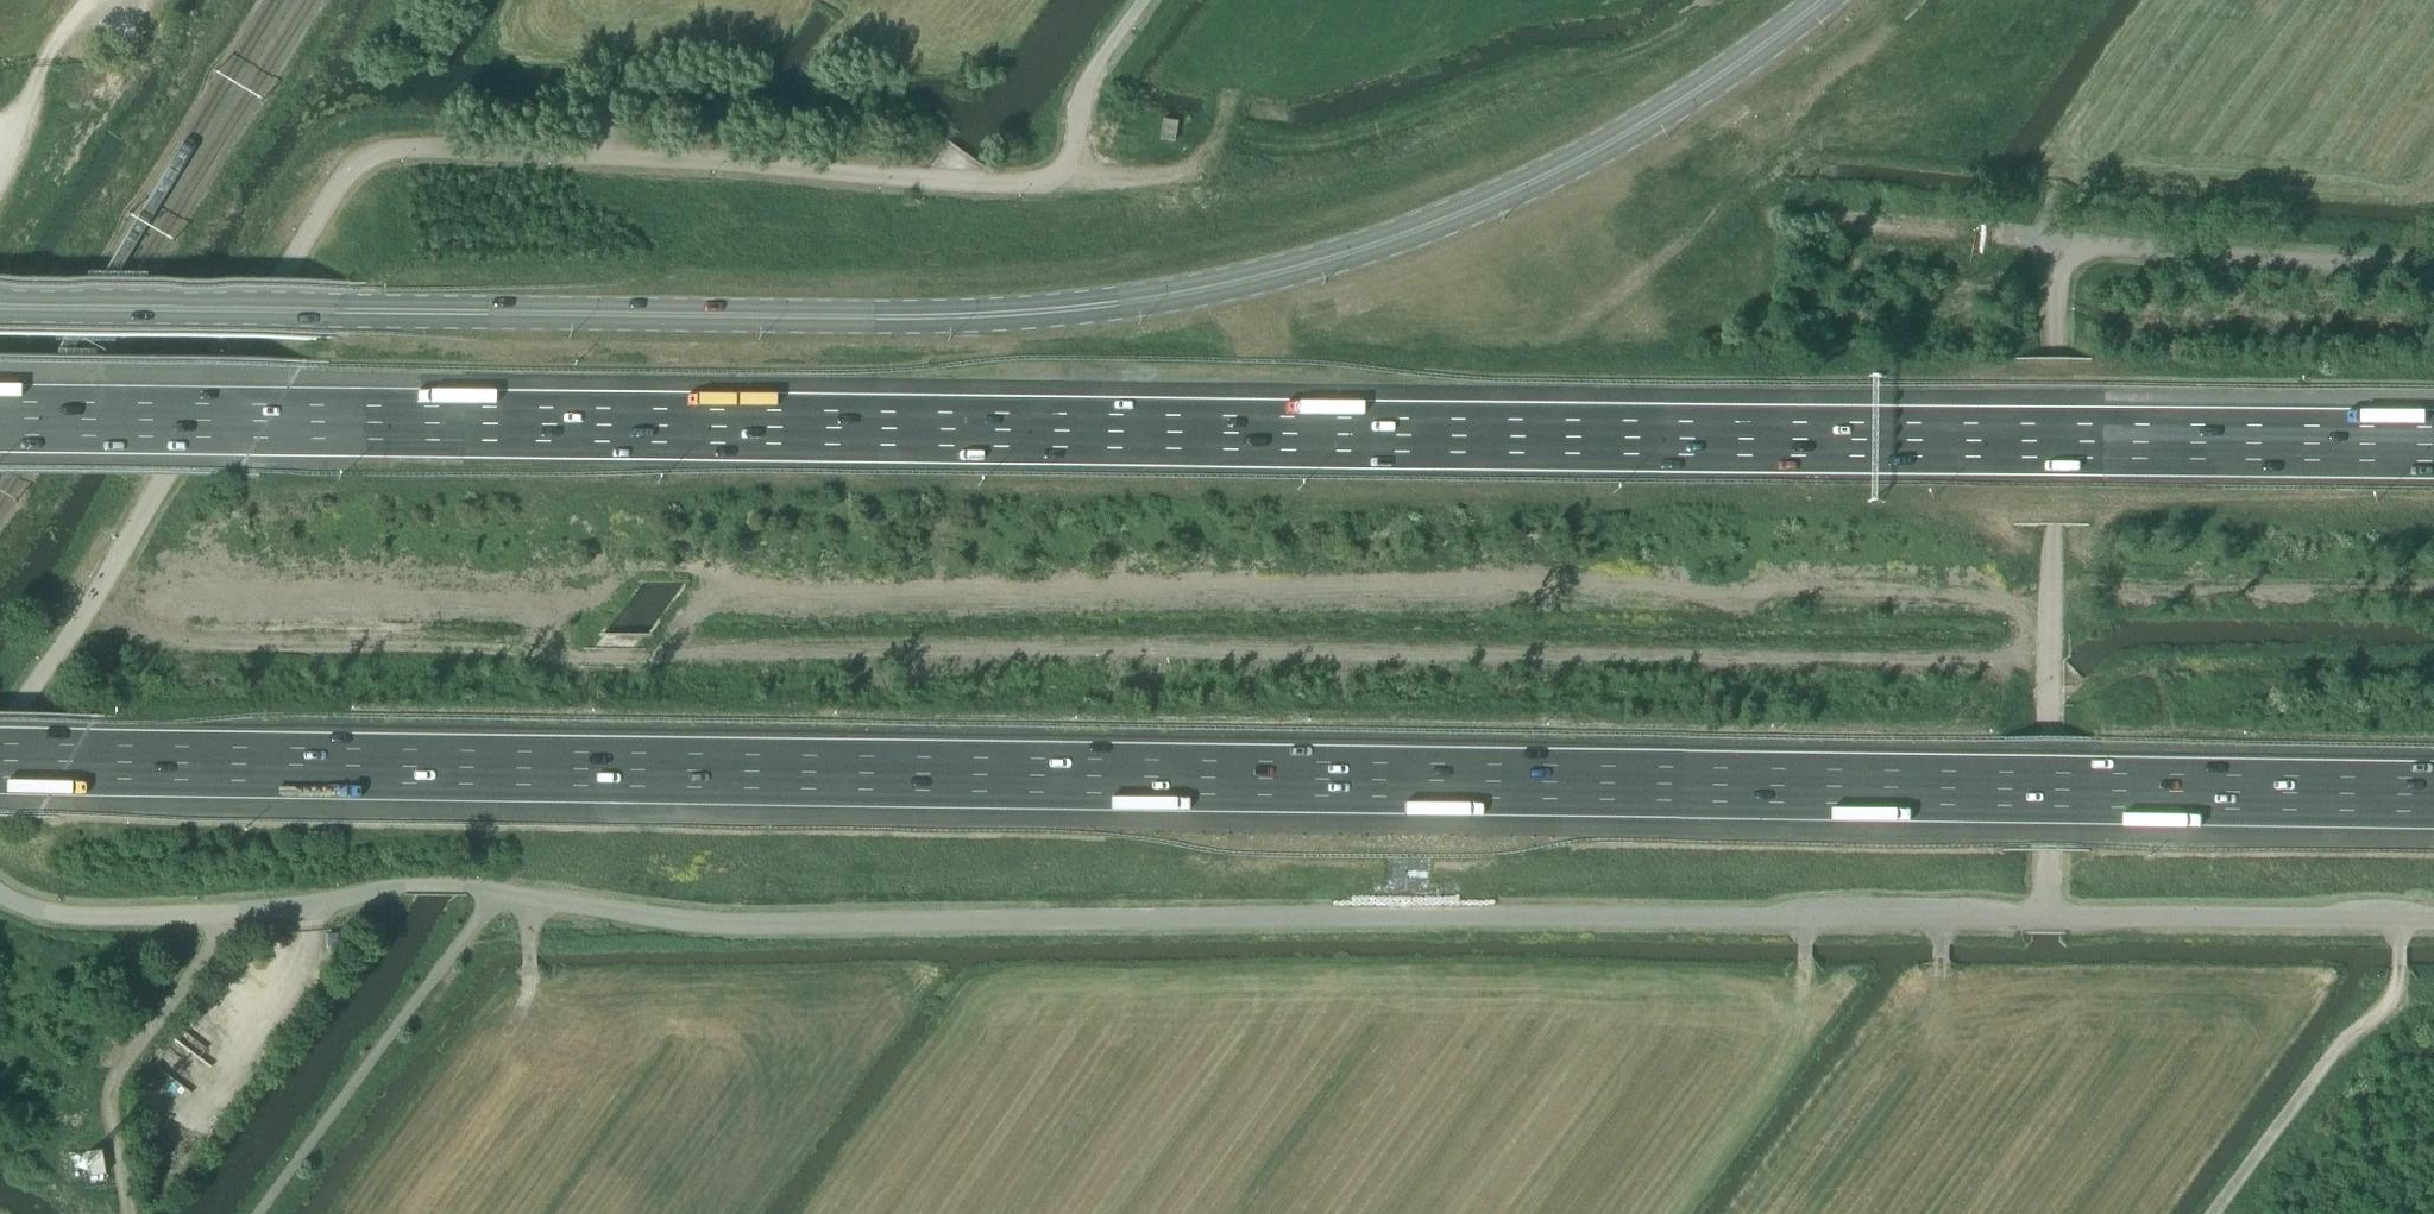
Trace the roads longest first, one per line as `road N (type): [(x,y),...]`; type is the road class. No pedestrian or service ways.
road 1 (motorway): [(0,764),(2433,796)]
road 2 (motorway): [(2433,445),(0,419)]
road 3 (unclassified): [(2045,918),(734,925),(437,886),(149,919),(40,913),(0,893)]
road 4 (secondary): [(1826,0),(1697,94),(1535,184),(1367,251),(1210,293),(940,319),(0,308)]
road 5 (unclassified): [(0,749),(333,190),(359,165),(393,151),(650,158),(1035,185),(1061,174),(1079,131),(1084,92),(1143,0)]
road 6 (unclassified): [(2045,918),(2047,245),(2433,262)]
road 7 (unclassified): [(2433,923),(2045,918)]
road 8 (track): [(2214,1213),(2336,1048),(2396,999),(2401,922)]
road 9 (track): [(127,1213),(109,1089),(240,913)]
road 10 (track): [(2047,245),(1860,220)]
road 11 (track): [(506,1038),(527,993),(526,899)]

